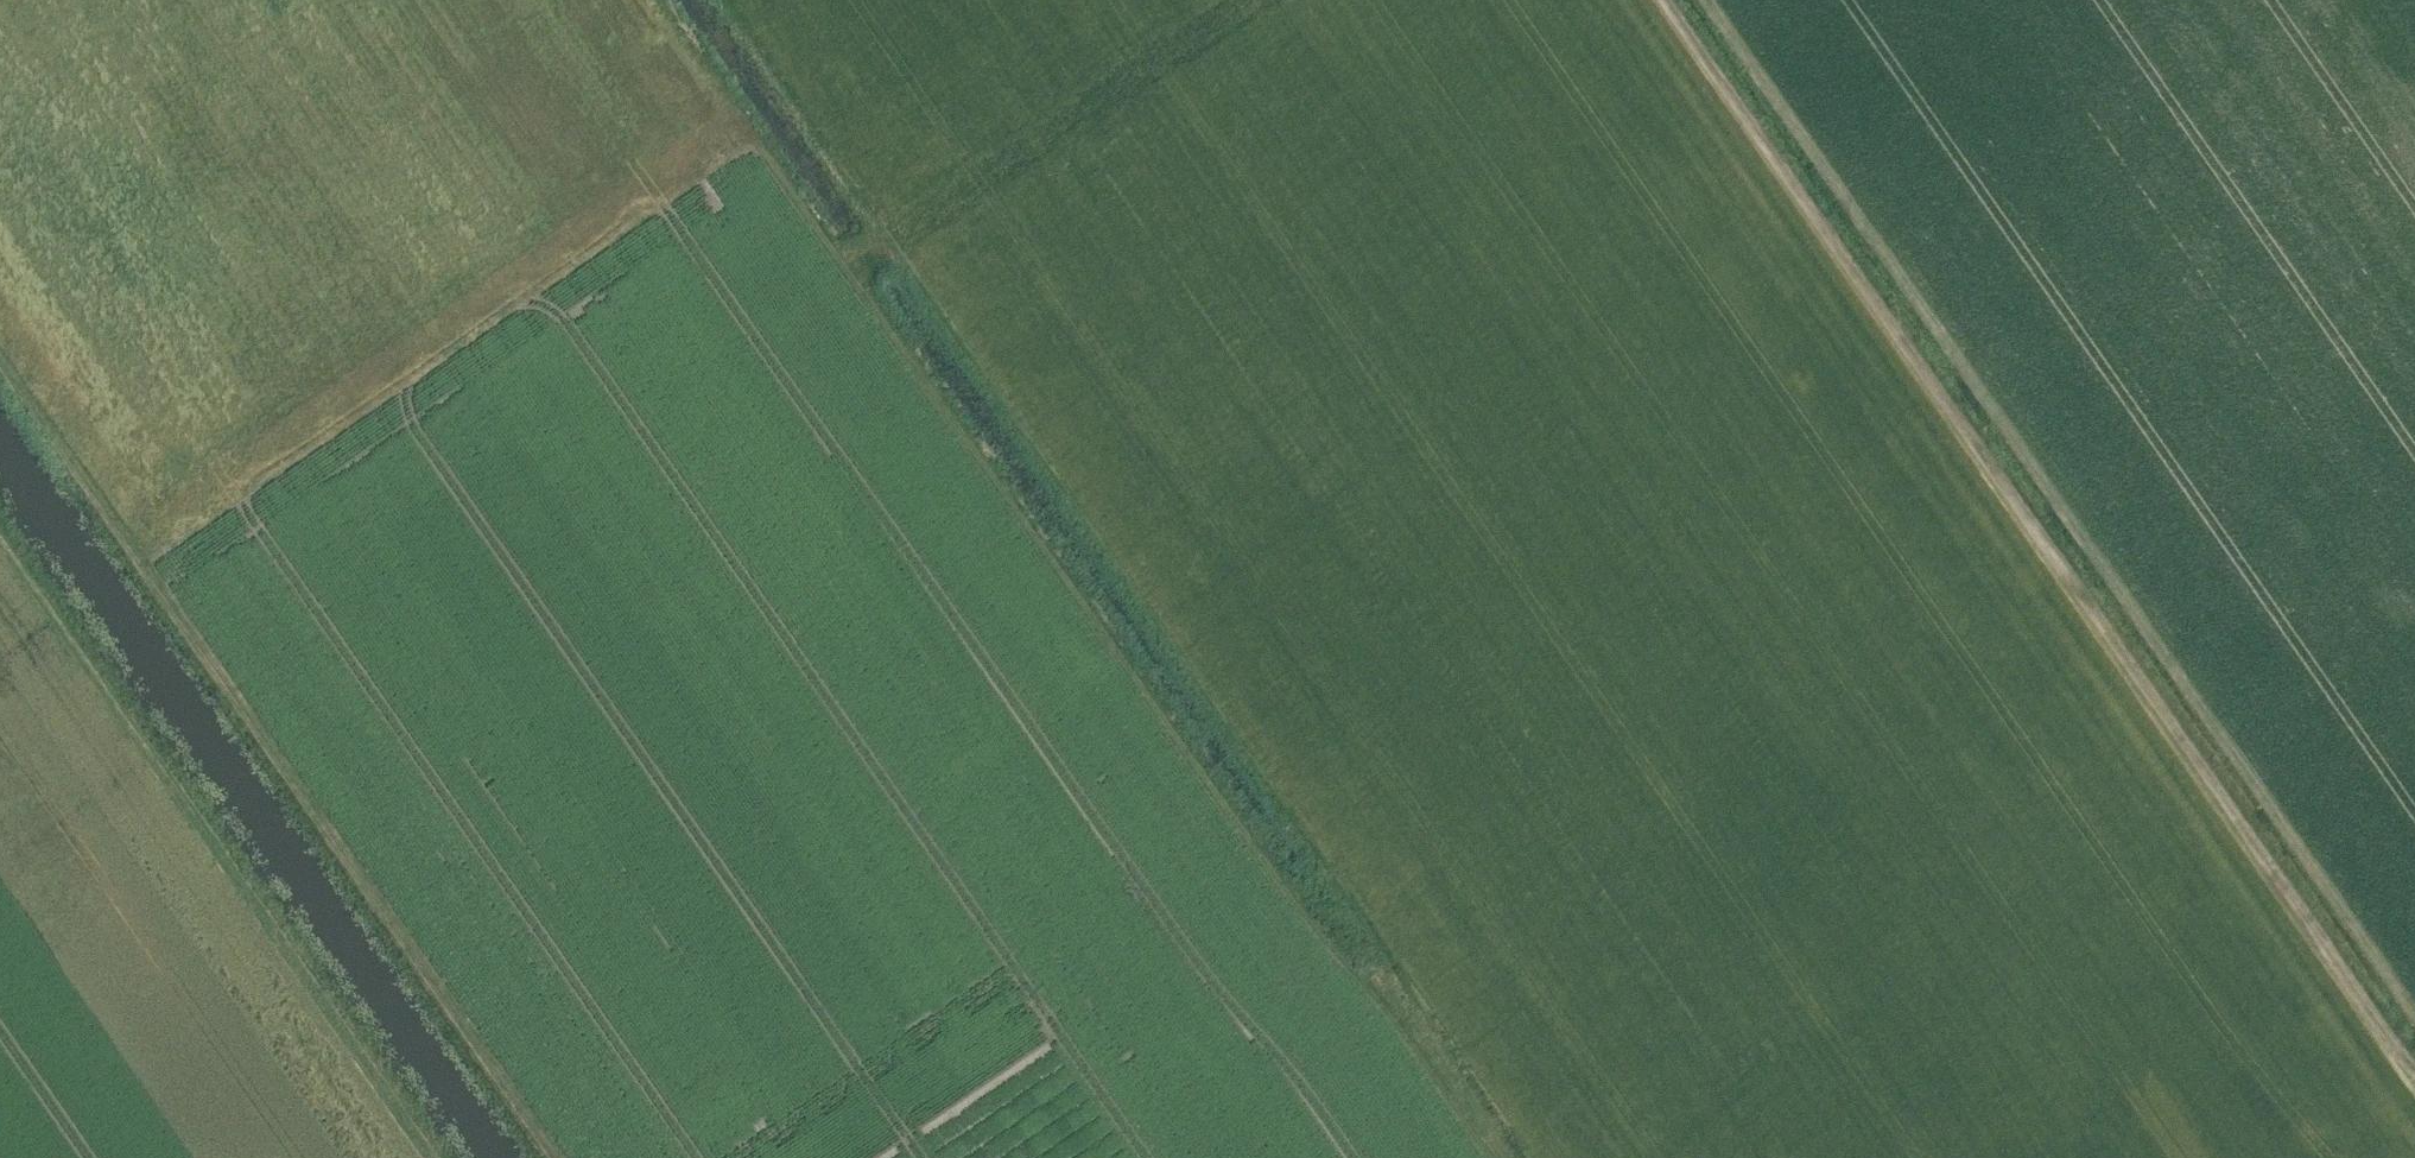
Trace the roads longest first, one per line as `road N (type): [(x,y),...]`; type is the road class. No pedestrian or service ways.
road 1 (track): [(0,519),(438,1157)]

